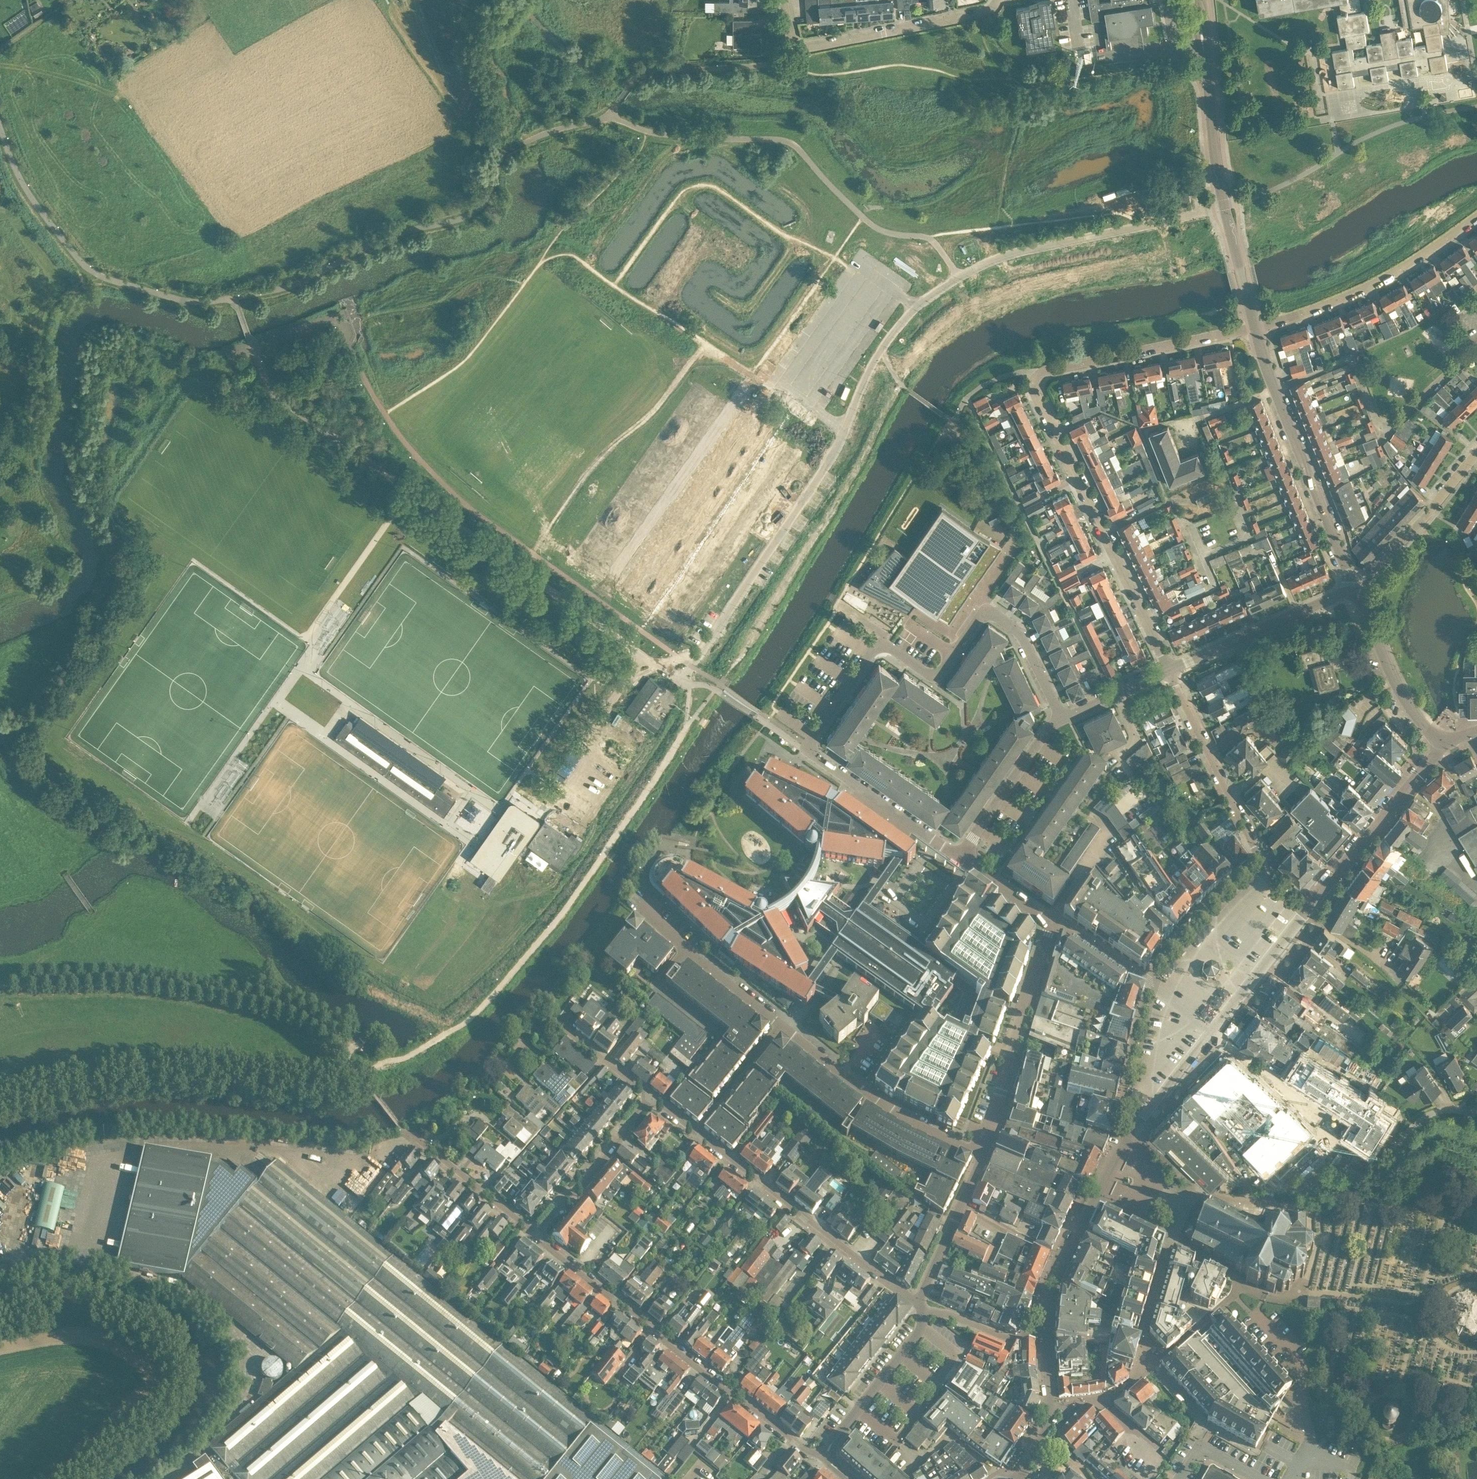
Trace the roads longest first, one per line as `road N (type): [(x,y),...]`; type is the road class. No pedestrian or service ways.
road 1 (unclassified): [(935,271),(875,283),(522,791),(540,802)]
road 2 (residential): [(1170,671),(1036,382),(1044,371),(1255,329)]
road 3 (residential): [(827,1456),(808,1453),(534,1235)]
road 4 (residential): [(650,1098),(918,1304)]
road 5 (unclassified): [(935,271),(1223,207)]
road 6 (residential): [(1059,717),(1020,631),(994,613),(983,615),(937,676),(880,642)]
road 7 (residential): [(1354,590),(1255,329)]
road 8 (unclassified): [(1063,1257),(1104,1170),(1214,1030)]
road 9 (residential): [(1255,329),(1395,274),(1476,216)]
road 10 (residential): [(980,1153),(1050,914)]
road 11 (residential): [(980,1153),(874,1099),(782,1028)]
road 12 (residential): [(1170,671),(1263,861)]
road 13 (residential): [(1305,911),(1437,748)]
road 14 (residential): [(800,47),(978,15),(996,0)]
road 15 (residential): [(1170,671),(1354,590)]
road 16 (residential): [(1354,590),(1437,509),(1476,444)]
road 17 (residential): [(782,1028),(640,907)]
road 18 (residential): [(960,854),(809,746)]
road 19 (residential): [(650,1098),(553,1020),(510,1063)]
road 20 (residential): [(827,1456),(922,1327),(918,1304)]
road 21 (residential): [(534,1235),(650,1098)]
road 22 (residential): [(1437,748),(1354,590)]
road 23 (residential): [(960,854),(1059,717)]
road 24 (residential): [(1147,981),(1200,918),(1263,861)]
road 25 (residential): [(918,1304),(980,1153)]
road 26 (residential): [(534,1235),(408,1133)]
road 27 (residential): [(1223,207),(1204,48)]
road 28 (residential): [(1047,1411),(1045,1304),(1063,1257)]
road 29 (unclassified): [(1214,1030),(1305,911)]
road 30 (residential): [(1255,329),(1223,207)]
road 31 (residential): [(880,642),(809,746)]

